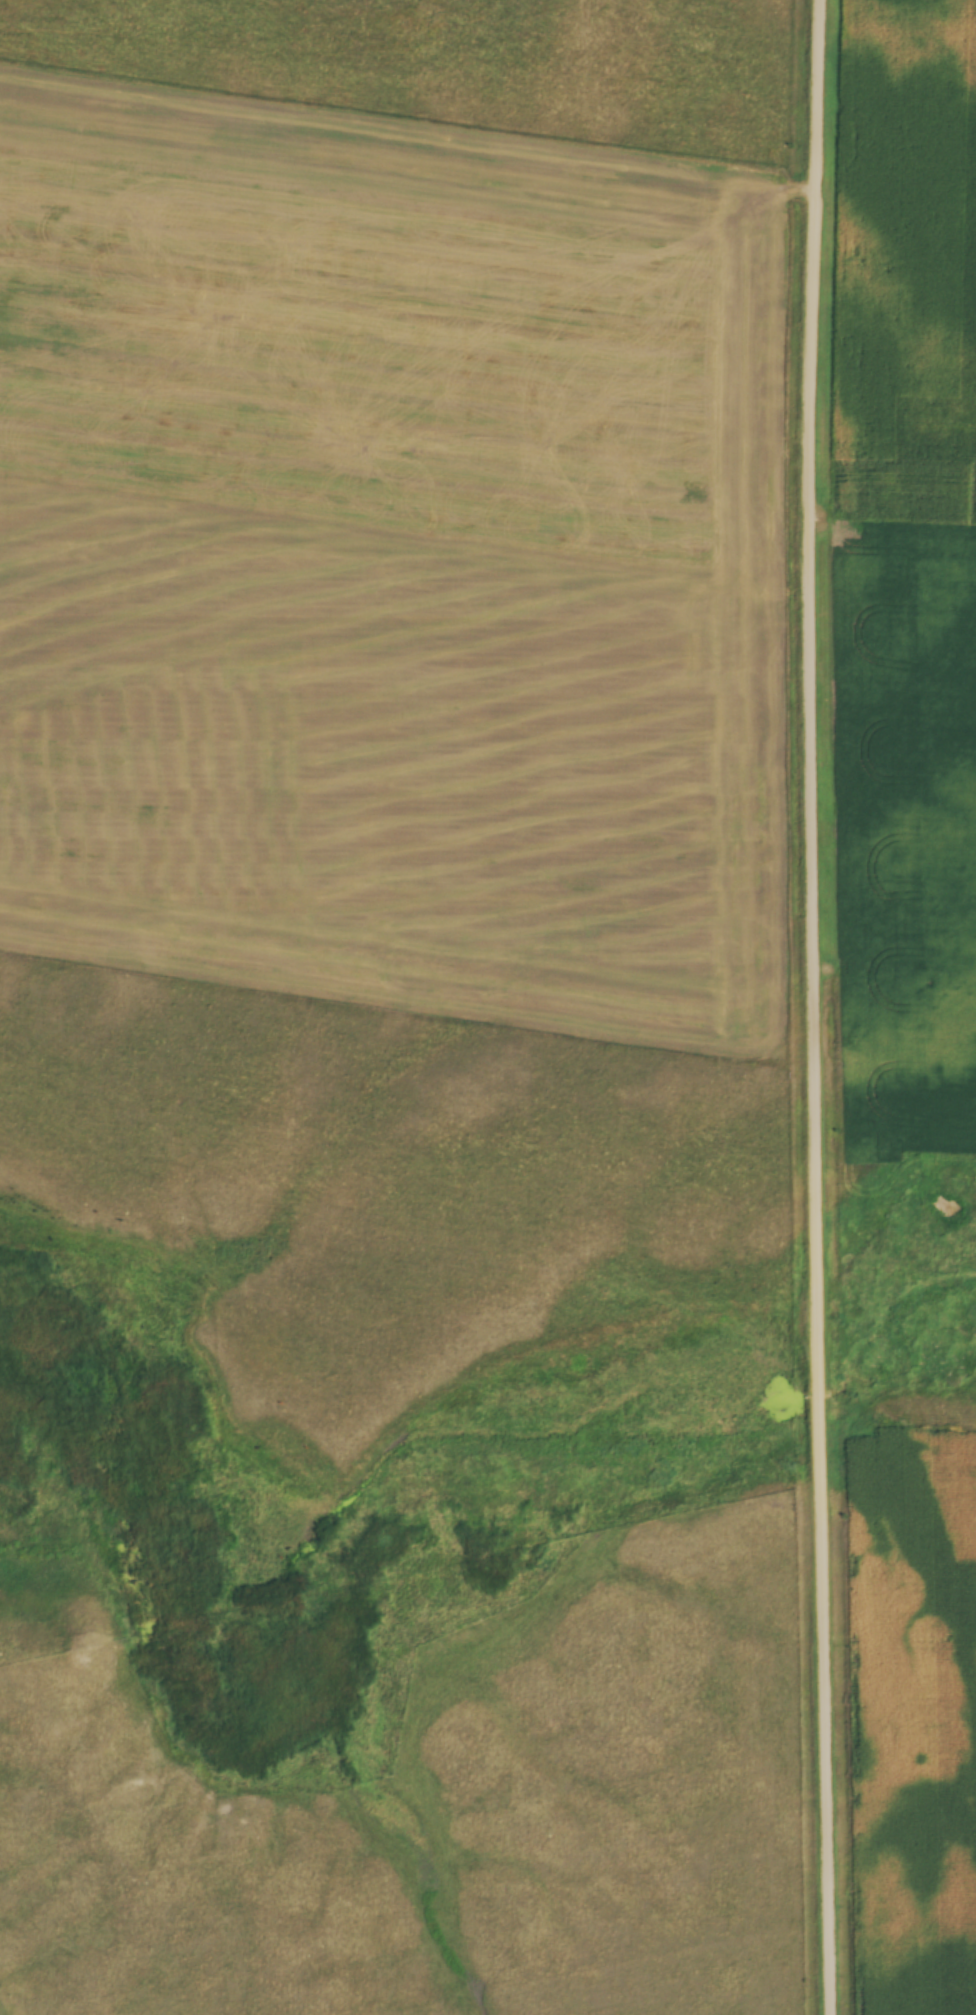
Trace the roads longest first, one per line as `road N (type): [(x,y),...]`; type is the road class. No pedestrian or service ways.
road 1 (residential): [(826,2014),(805,497),(817,0)]

